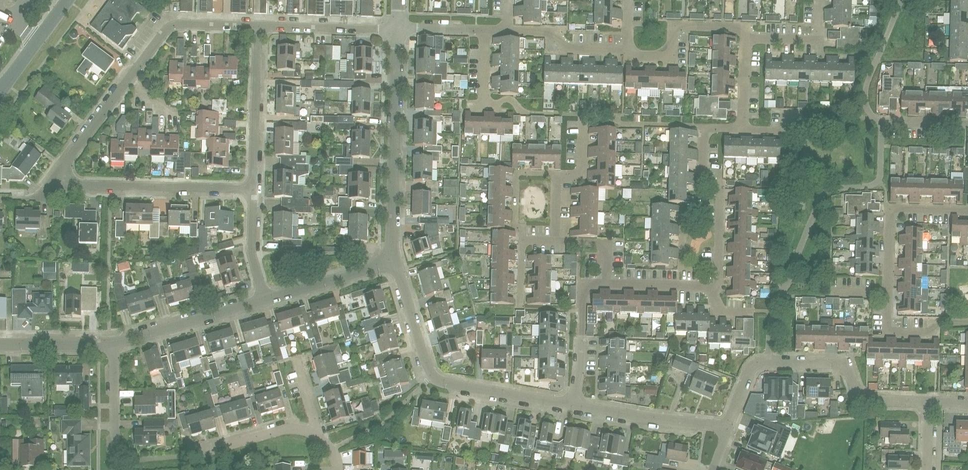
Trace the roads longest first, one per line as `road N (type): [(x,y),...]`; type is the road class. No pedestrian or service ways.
road 1 (residential): [(53,183),(168,31),(260,28)]
road 2 (residential): [(573,405),(430,378),(396,262)]
road 3 (residential): [(927,401),(870,400),(837,364),(761,363),(728,427)]
road 4 (residential): [(396,262),(398,29)]
road 5 (residential): [(255,191),(53,183)]
road 6 (residential): [(717,286),(721,193),(704,172),(704,132),(743,129)]
road 7 (residential): [(255,191),(260,28)]
road 8 (residential): [(628,50),(628,58),(672,58),(673,26),(736,27),(745,38)]
road 9 (residential): [(114,345),(269,302)]
road 10 (residential): [(728,427),(573,405)]
road 11 (residential): [(889,294),(891,215),(967,208)]
road 12 (residential): [(398,29),(260,28)]
road 13 (residential): [(269,302),(396,262)]
road 14 (residential): [(628,50),(571,49),(550,32),(507,32)]
road 15 (residential): [(199,453),(292,429),(320,436)]
road 16 (residential): [(116,469),(114,345)]
road 17 (residential): [(967,323),(888,330),(889,294)]

